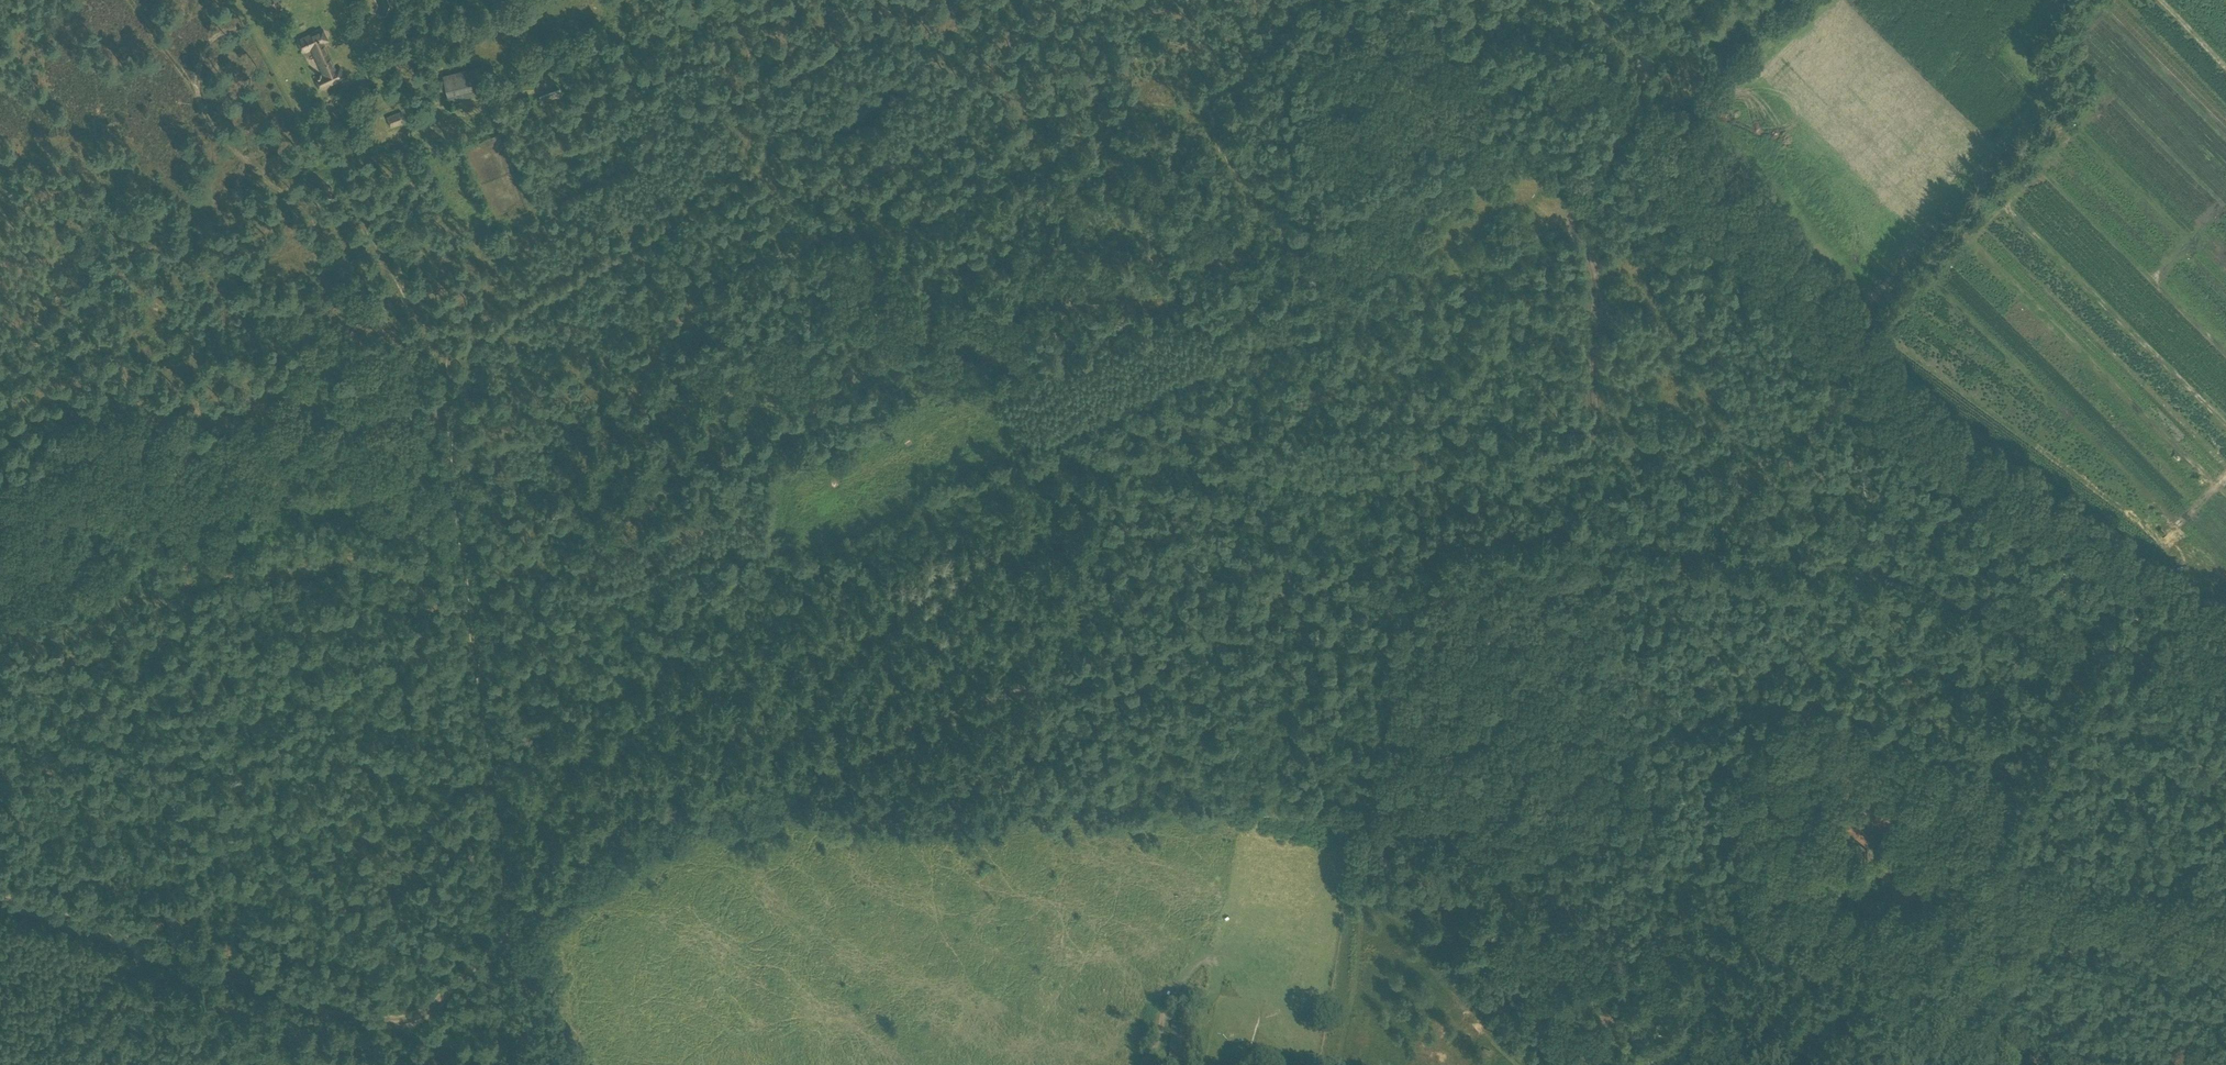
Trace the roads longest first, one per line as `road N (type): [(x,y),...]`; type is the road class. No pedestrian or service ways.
road 1 (track): [(0,896),(394,1021),(436,1001),(610,849),(653,822),(1312,580),(1491,527),(1588,528),(1869,572),(1921,583),(2113,656),(2225,680)]
road 2 (track): [(0,349),(100,347),(121,359),(129,385),(179,455),(194,602),(316,589),(406,608),(523,608),(716,561),(824,545),(1171,383),(1231,360),(1329,338),(1574,227)]
road 3 (track): [(508,949),(494,774),(450,465),(447,357),(338,175),(317,170),(281,192),(267,185),(214,125),(129,0)]
road 4 (track): [(1588,528),(1594,306),(1591,270),(1574,227),(1649,67),(1698,0)]
road 5 (track): [(61,1064),(144,943)]

